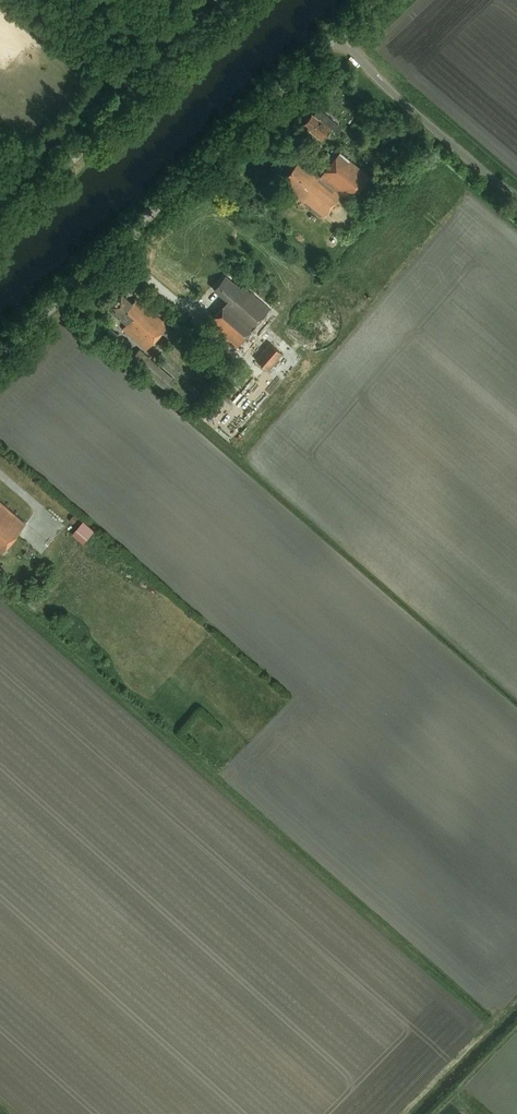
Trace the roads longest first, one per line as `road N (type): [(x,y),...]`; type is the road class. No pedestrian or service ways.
road 1 (unclassified): [(0,355),(339,33)]
road 2 (track): [(0,226),(216,11)]
road 3 (unclassified): [(516,201),(389,91),(339,33)]

